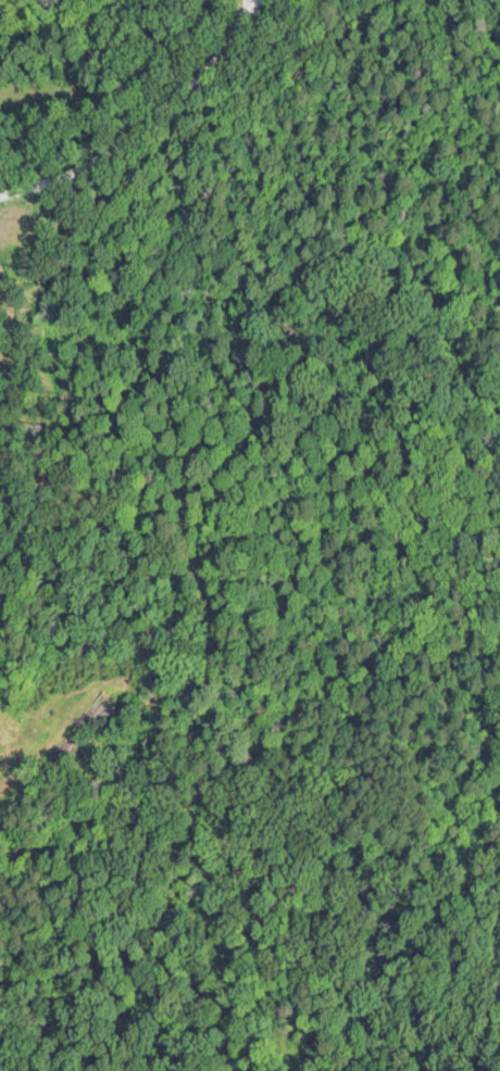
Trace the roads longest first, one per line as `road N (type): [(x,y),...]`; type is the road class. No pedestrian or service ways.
road 1 (track): [(0,752),(67,715),(105,682),(158,693),(202,840),(224,963),(211,1070)]
road 2 (track): [(158,693),(187,686),(217,628),(204,565),(48,470),(0,305)]
road 3 (residential): [(0,178),(71,158),(142,111),(246,0)]

